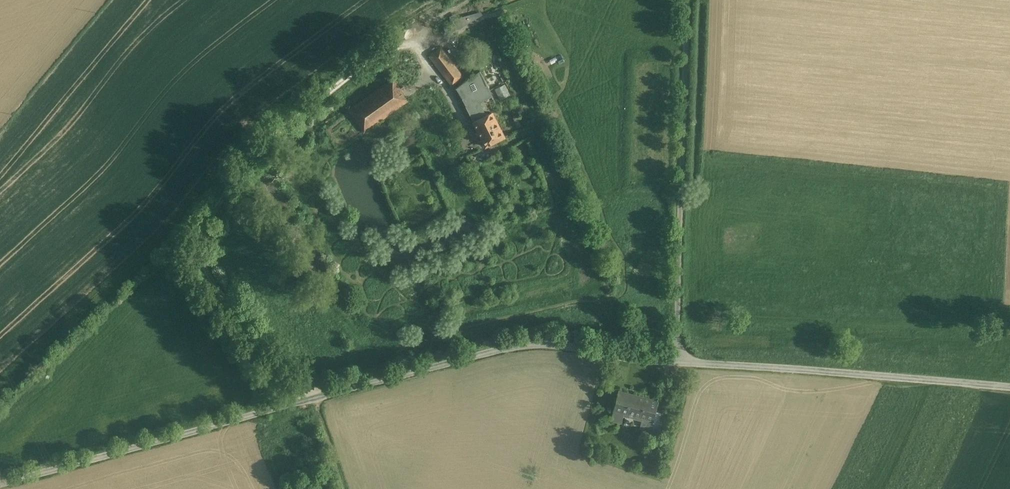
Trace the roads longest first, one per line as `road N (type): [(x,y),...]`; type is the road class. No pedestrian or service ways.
road 1 (unclassified): [(1009,388),(528,345),(0,485)]
road 2 (track): [(677,359),(688,0)]

